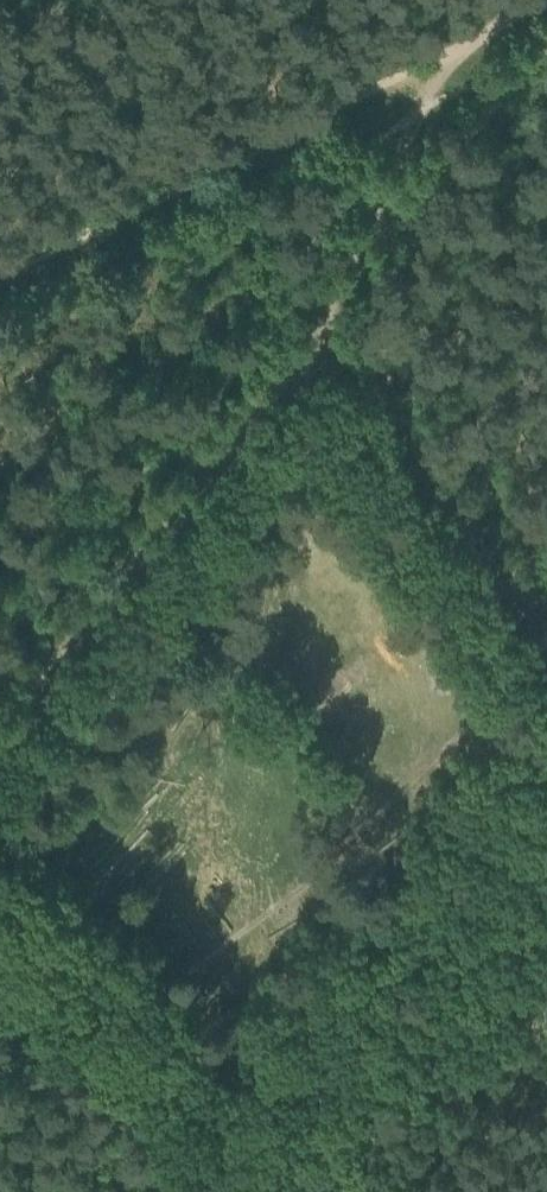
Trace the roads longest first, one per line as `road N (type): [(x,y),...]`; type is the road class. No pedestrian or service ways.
road 1 (track): [(437,62),(419,114),(350,174),(255,350),(110,513),(0,660)]
road 2 (track): [(0,1094),(85,1052),(170,973),(325,854),(459,717),(546,666)]
road 3 (track): [(0,275),(546,4)]
road 4 (track): [(295,283),(546,618)]

